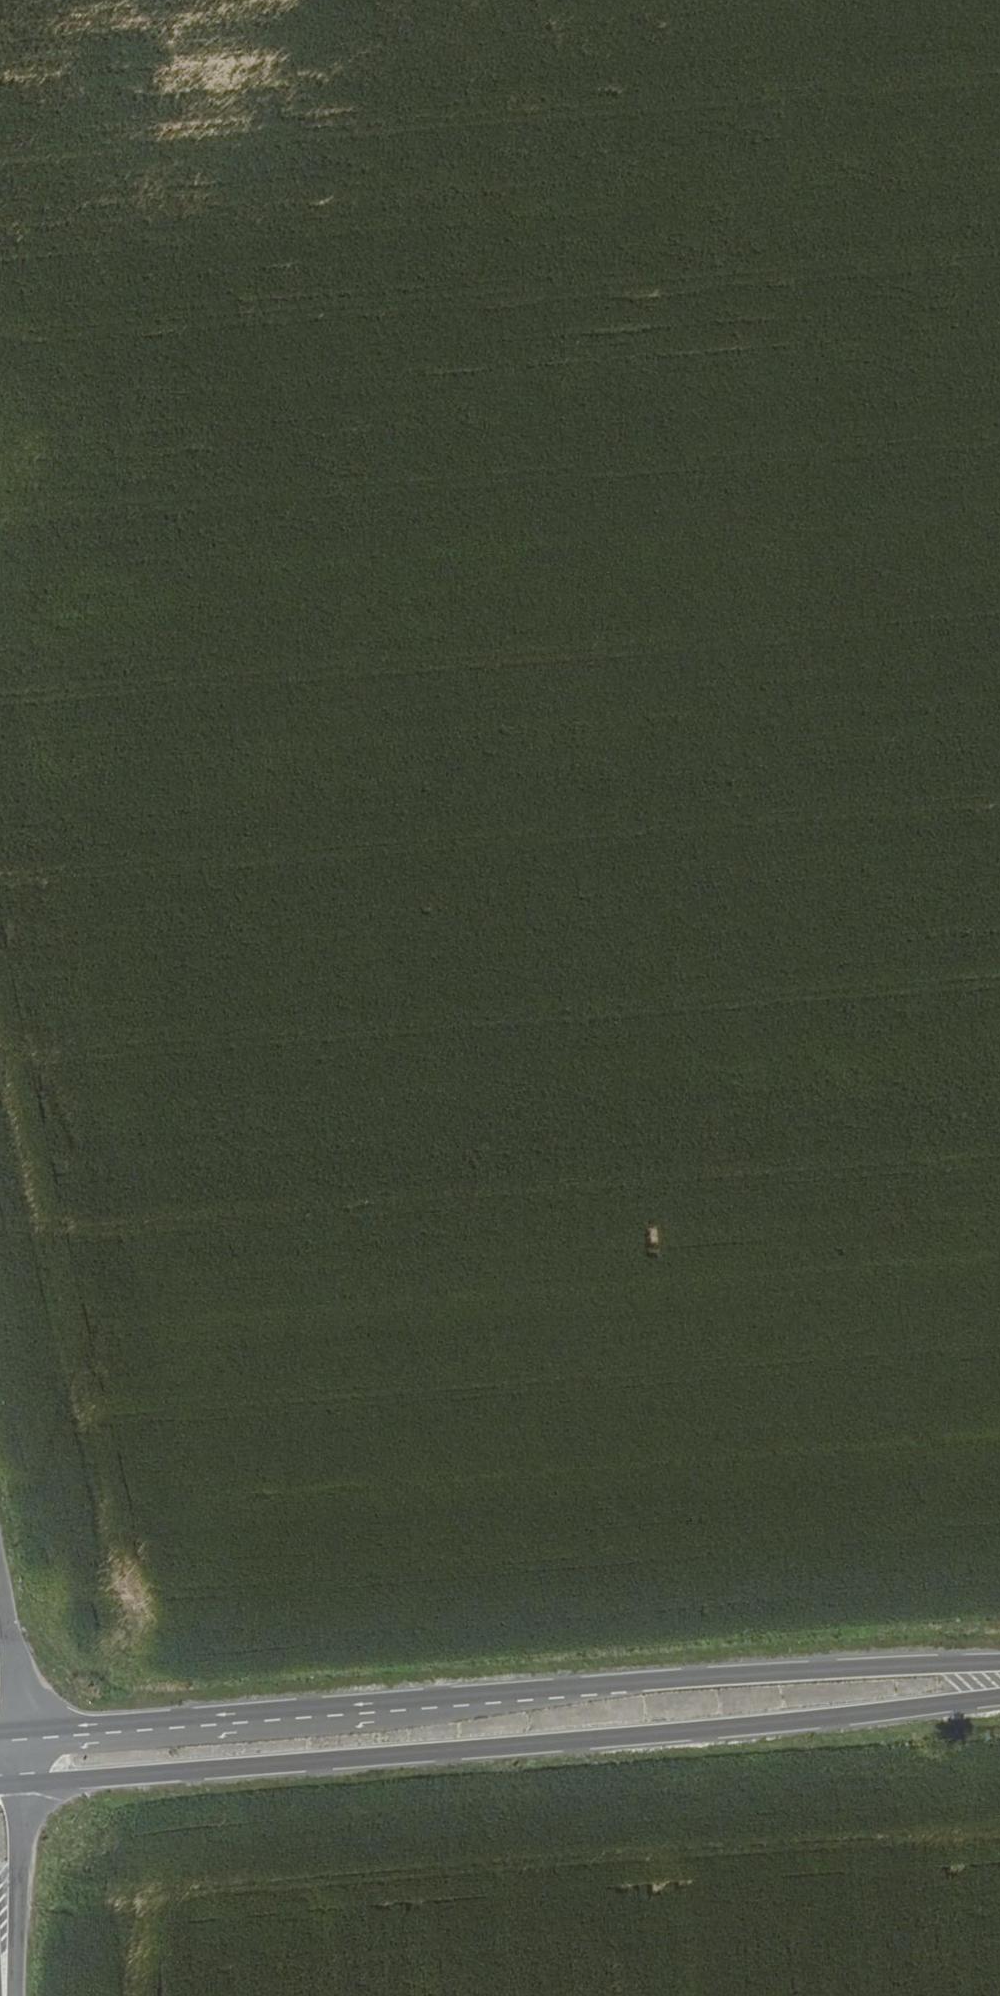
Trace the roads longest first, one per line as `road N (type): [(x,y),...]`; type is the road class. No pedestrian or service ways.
road 1 (primary): [(0,1755),(999,1676)]
road 2 (secondary): [(0,1831),(5,1995)]

